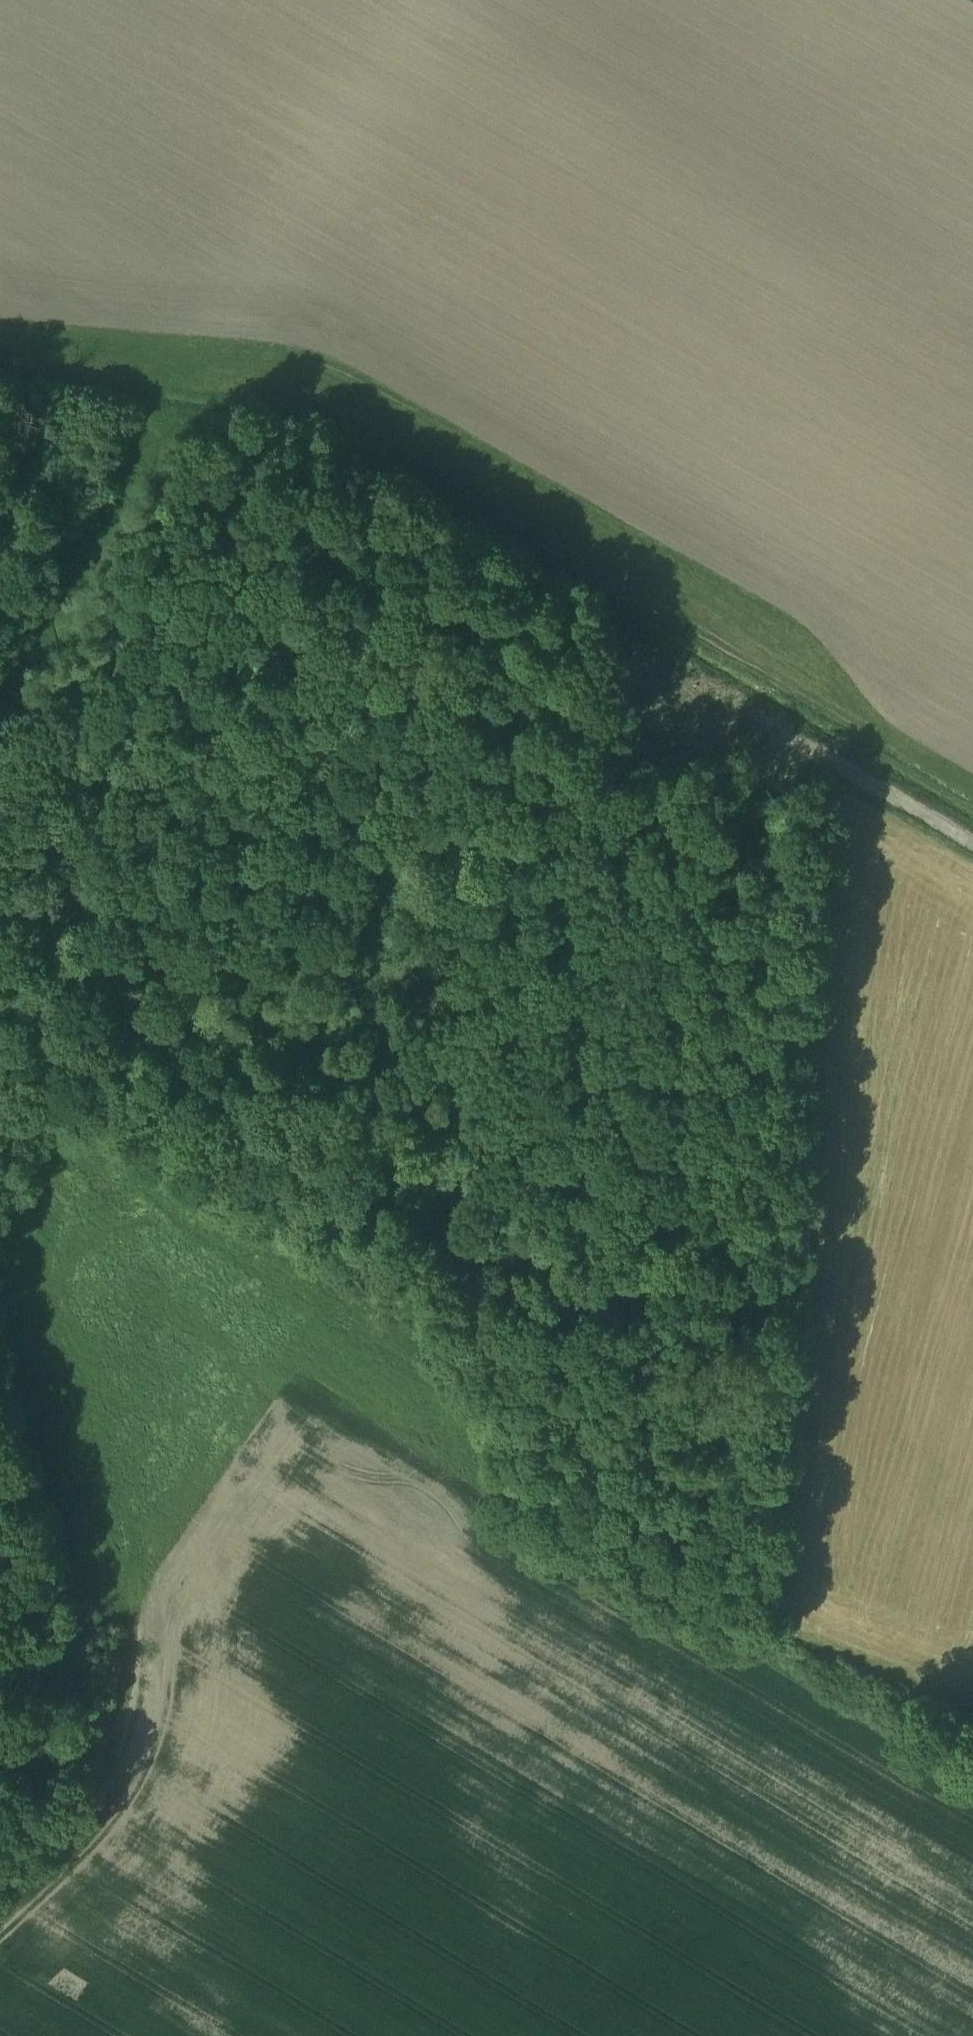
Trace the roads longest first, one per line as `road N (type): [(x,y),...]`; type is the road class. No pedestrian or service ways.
road 1 (track): [(832,763),(972,843)]

